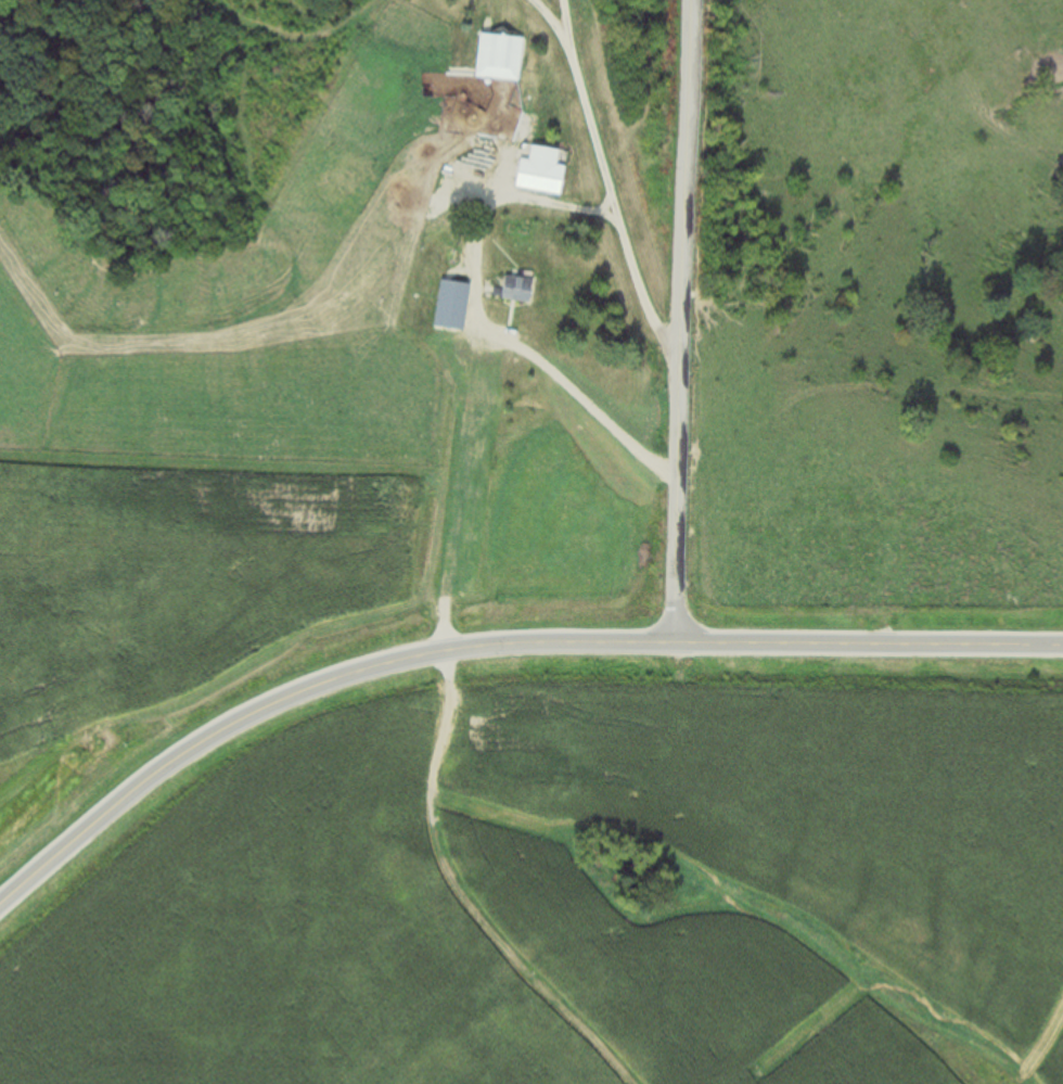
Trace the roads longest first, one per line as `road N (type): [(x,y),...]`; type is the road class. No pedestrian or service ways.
road 1 (secondary): [(0,887),(162,762),(322,676),(495,643),(1062,645)]
road 2 (residential): [(676,641),(681,0)]
road 3 (residential): [(566,24),(652,317),(676,344)]

